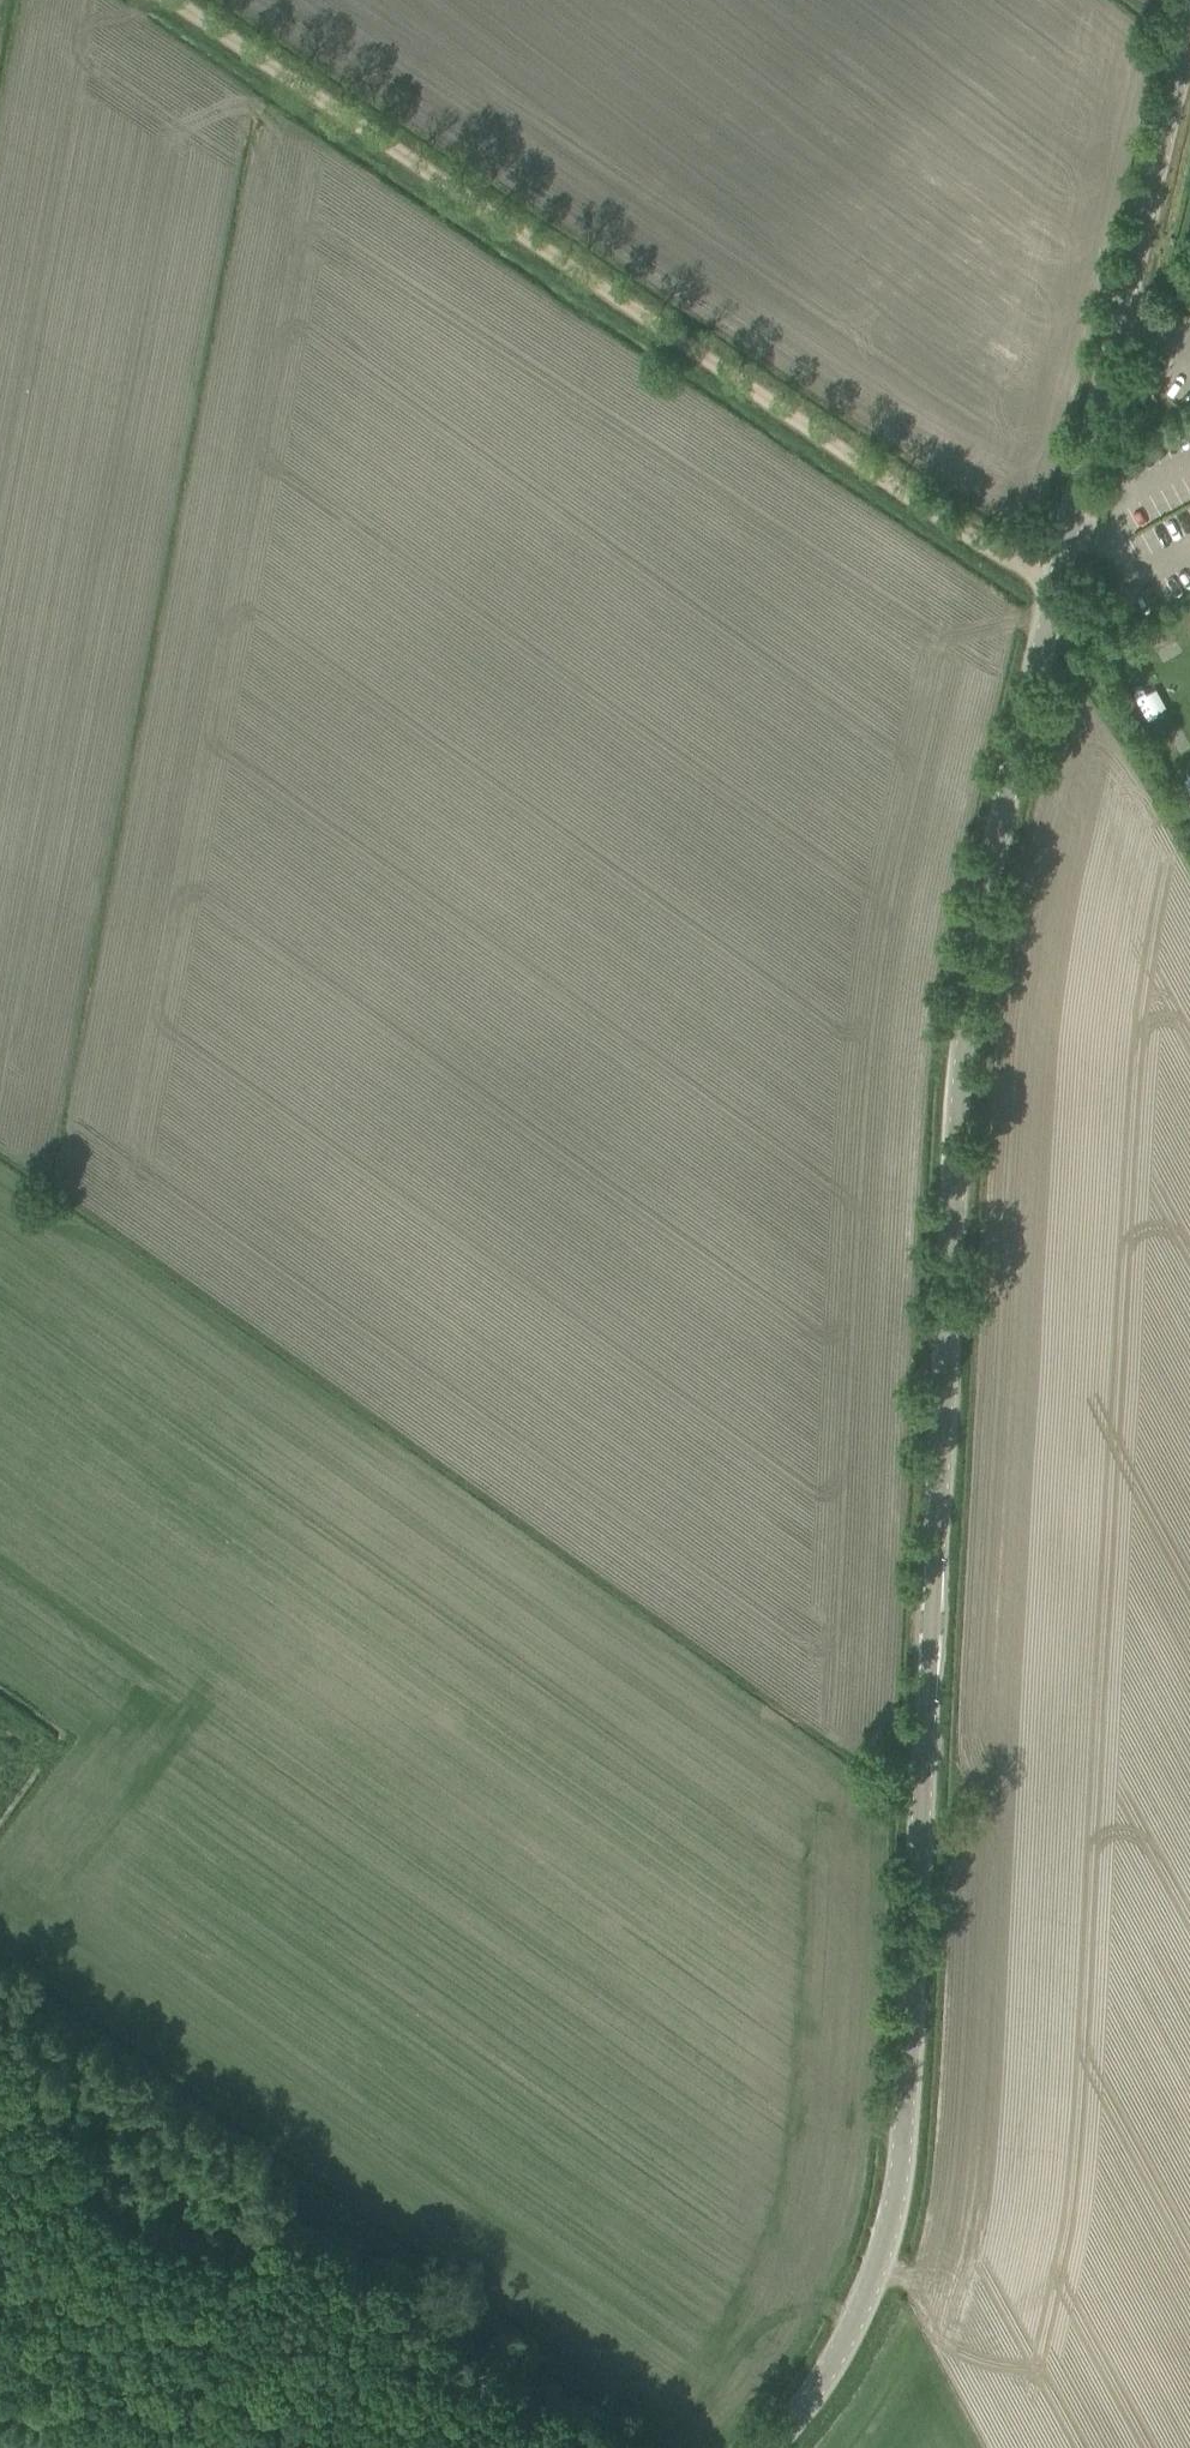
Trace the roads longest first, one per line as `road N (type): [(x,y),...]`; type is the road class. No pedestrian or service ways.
road 1 (unclassified): [(769,2447),(847,2344),(887,2243),(910,2125),(971,977),(1189,17)]
road 2 (track): [(169,0),(981,549),(1057,577)]

